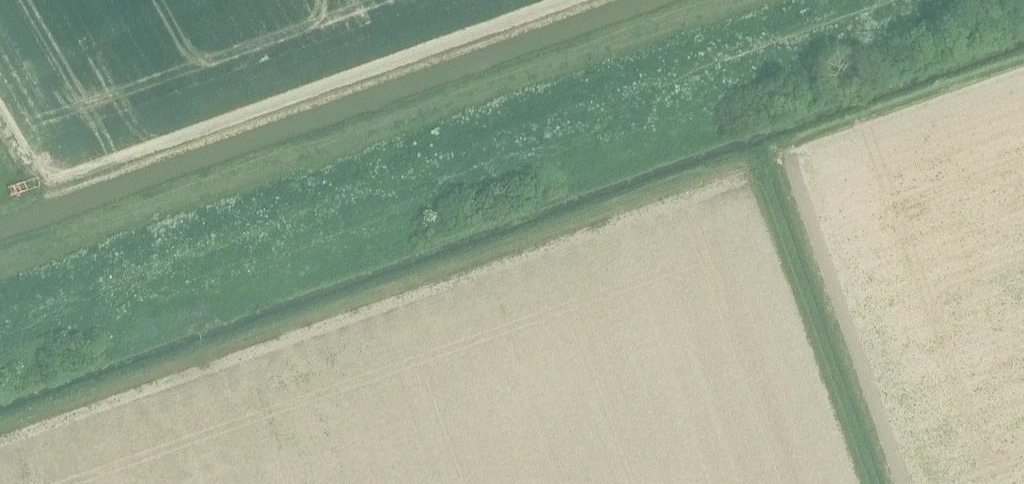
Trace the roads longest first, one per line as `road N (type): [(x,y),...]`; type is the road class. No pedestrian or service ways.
road 1 (track): [(744,0),(0,262)]

